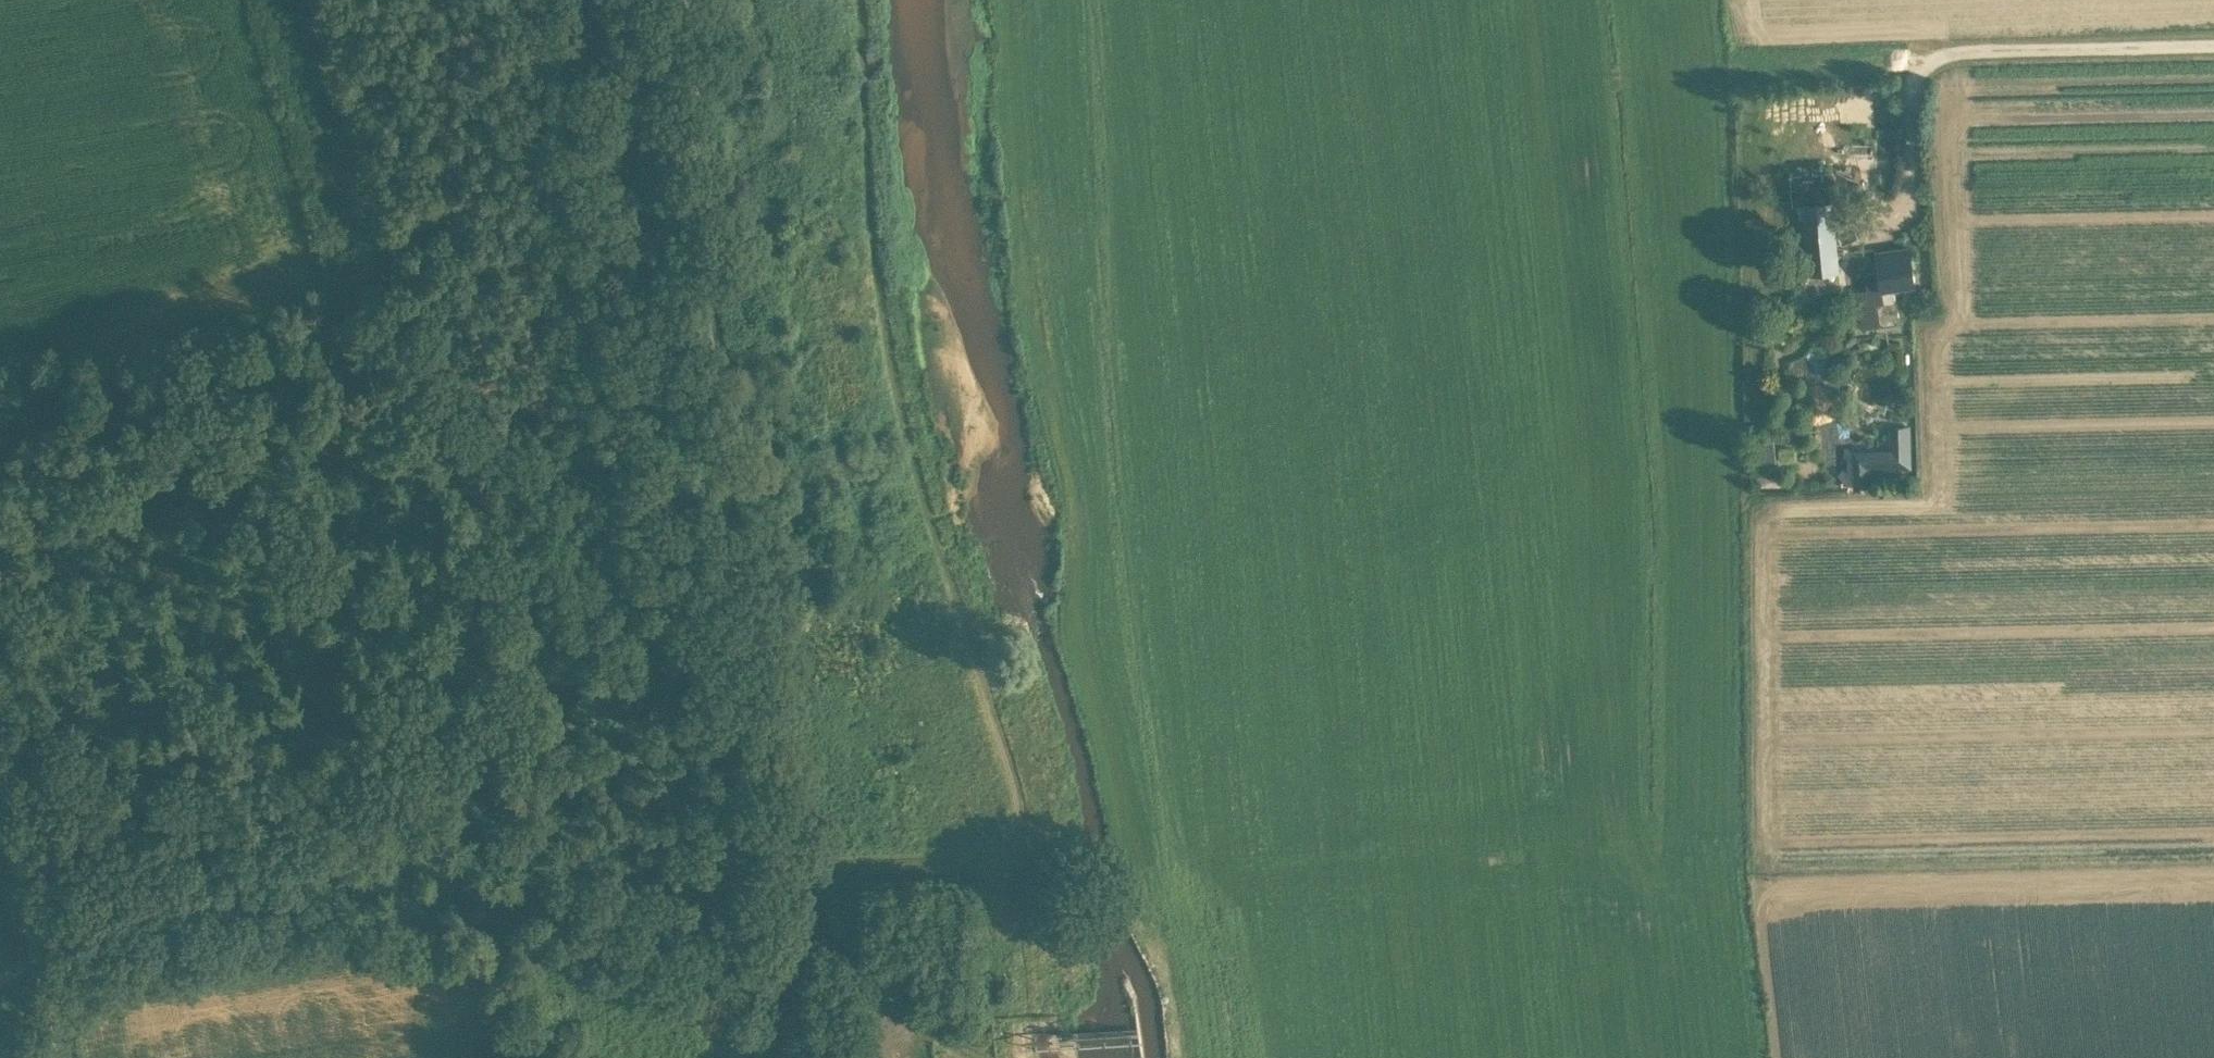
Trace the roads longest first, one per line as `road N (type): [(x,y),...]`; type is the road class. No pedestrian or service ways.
road 1 (track): [(859,0),(872,233),(896,397),(928,529),(1022,801),(1014,839),(979,857),(784,862)]
road 2 (track): [(784,862),(727,507),(692,0)]
road 3 (track): [(1618,75),(1921,54),(2213,46)]
road 4 (unclassified): [(67,1057),(0,792)]
road 5 (track): [(758,1056),(786,903)]

